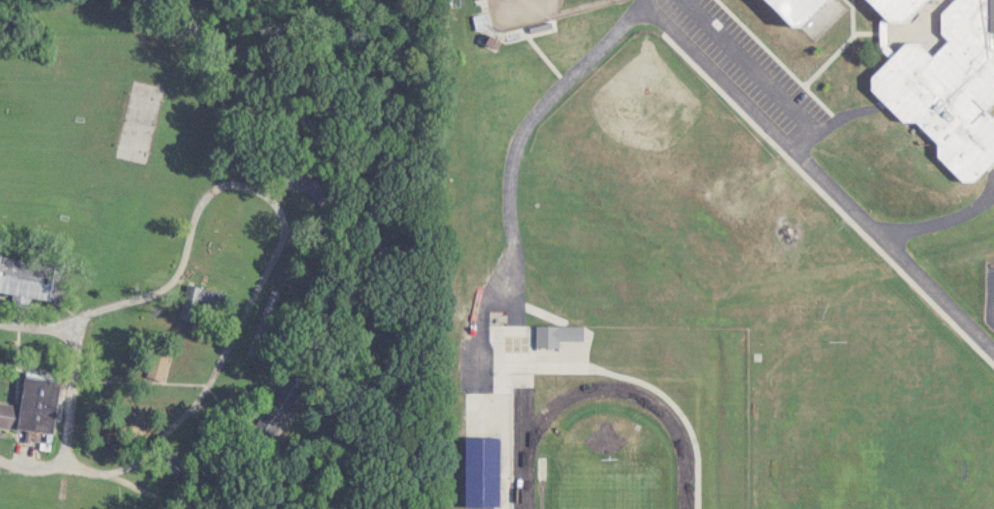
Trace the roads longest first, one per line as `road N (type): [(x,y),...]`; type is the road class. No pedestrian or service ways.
road 1 (residential): [(73,318),(169,283),(213,188),(247,184),(277,201),(284,233),(195,402),(111,473),(69,458),(79,341),(73,318)]

